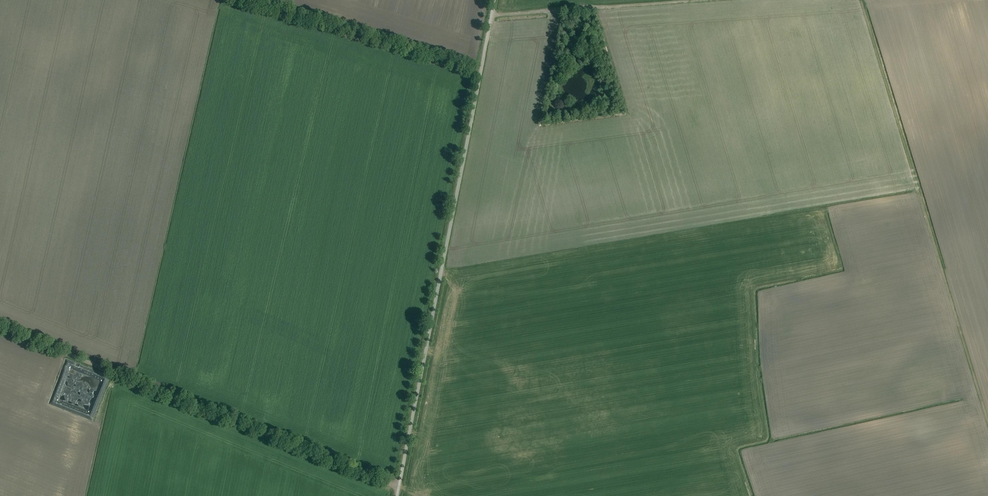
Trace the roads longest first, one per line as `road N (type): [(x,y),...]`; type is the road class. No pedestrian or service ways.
road 1 (track): [(987,423),(861,0)]
road 2 (track): [(0,326),(398,487)]
road 3 (track): [(248,0),(481,70)]
road 4 (track): [(701,0),(491,15)]

